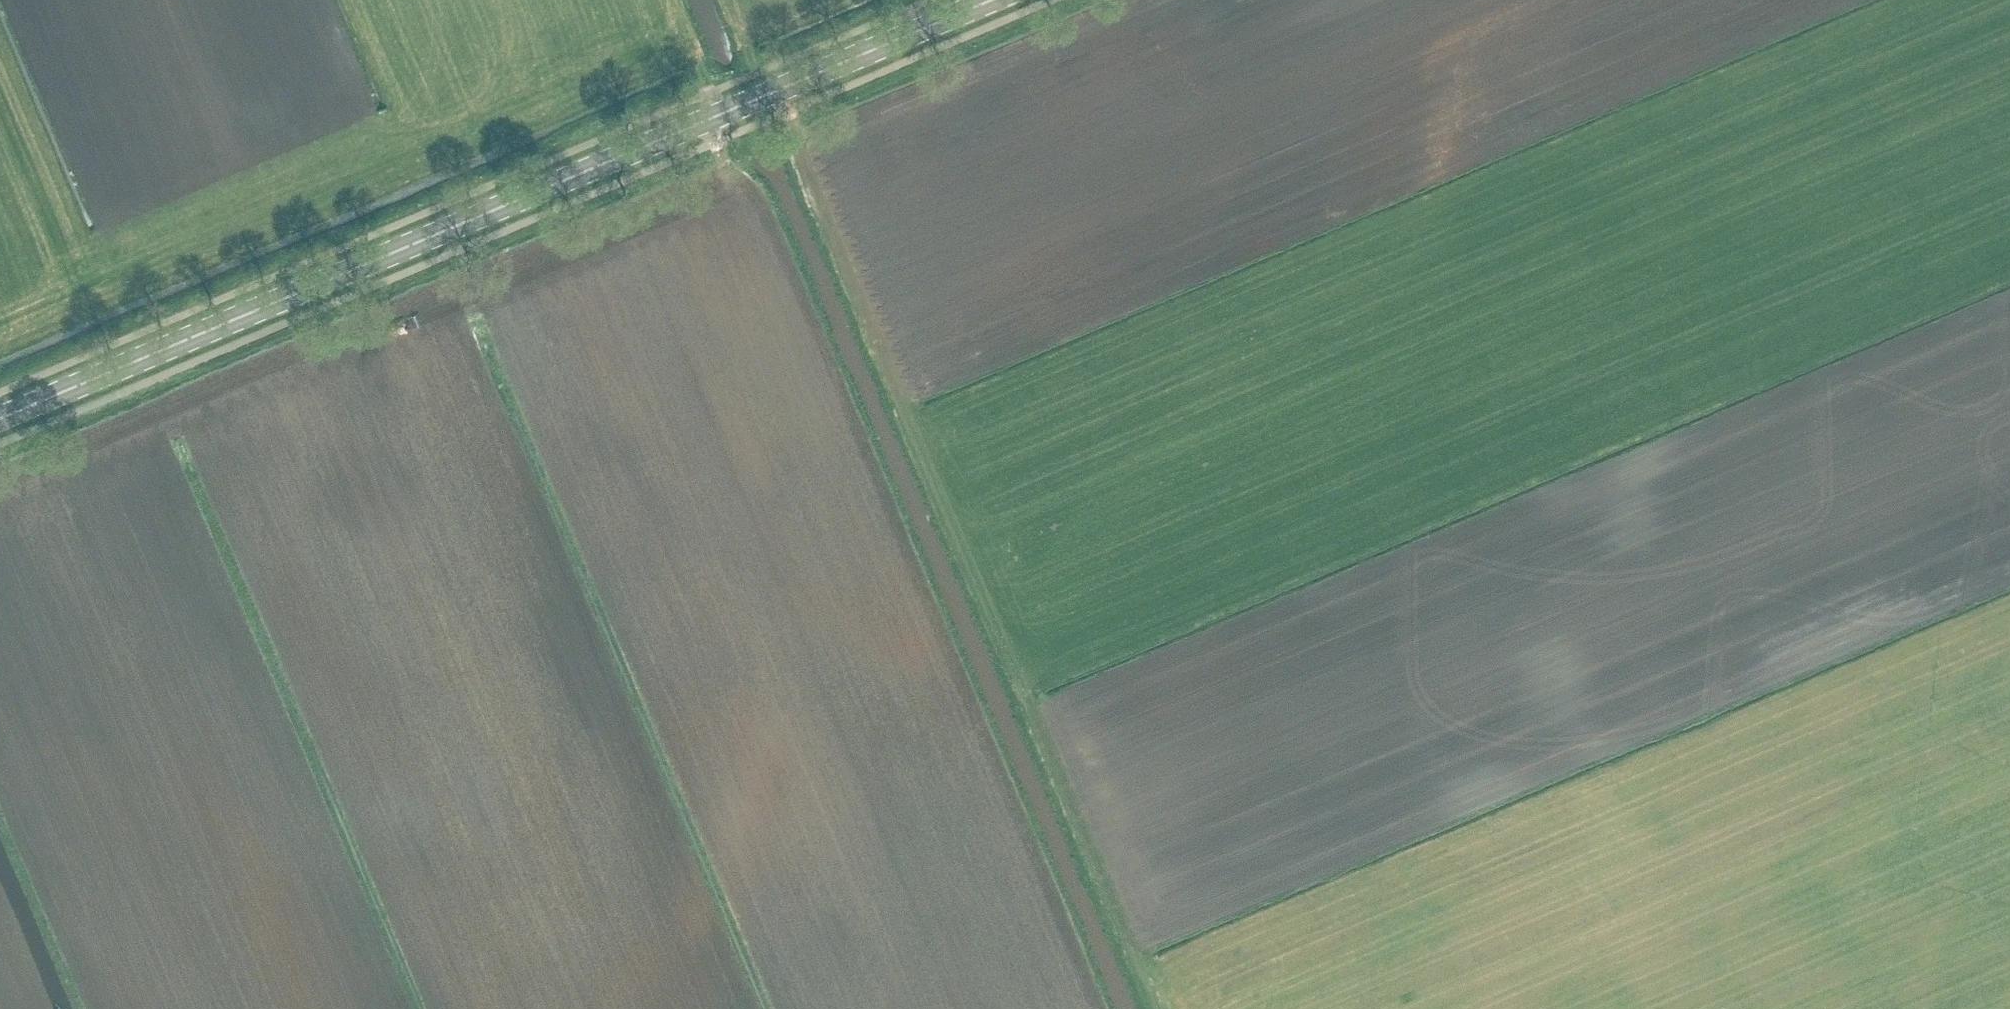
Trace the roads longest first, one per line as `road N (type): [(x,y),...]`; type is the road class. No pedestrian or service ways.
road 1 (primary): [(0,416),(985,0)]

